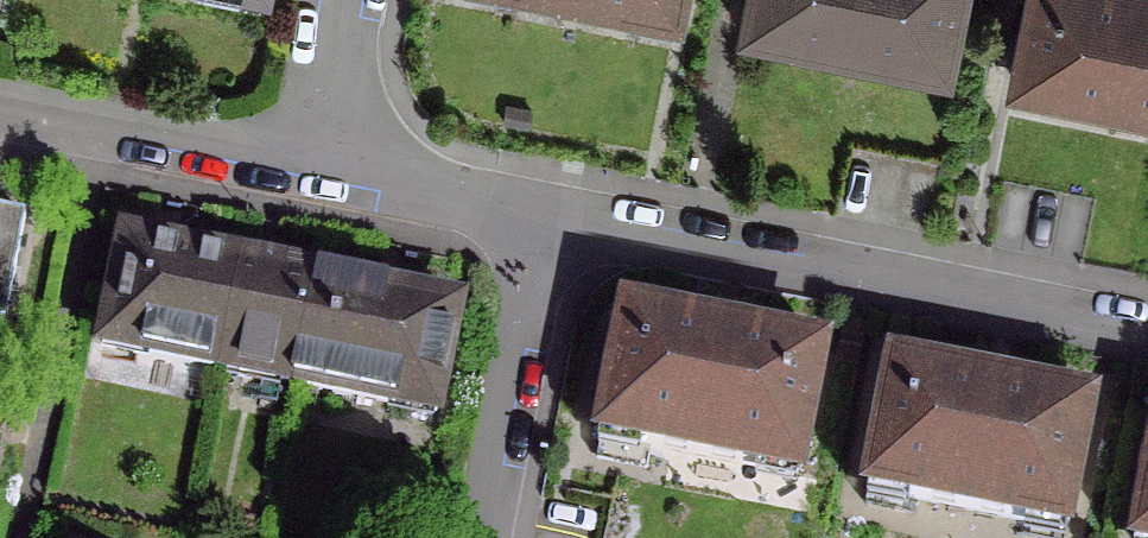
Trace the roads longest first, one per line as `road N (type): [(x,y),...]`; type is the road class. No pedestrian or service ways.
road 1 (residential): [(1147,342),(545,221)]
road 2 (residential): [(545,221),(475,537)]
road 3 (residential): [(316,169),(0,106)]
road 4 (residential): [(545,221),(316,169)]
road 5 (residential): [(341,0),(316,169)]

